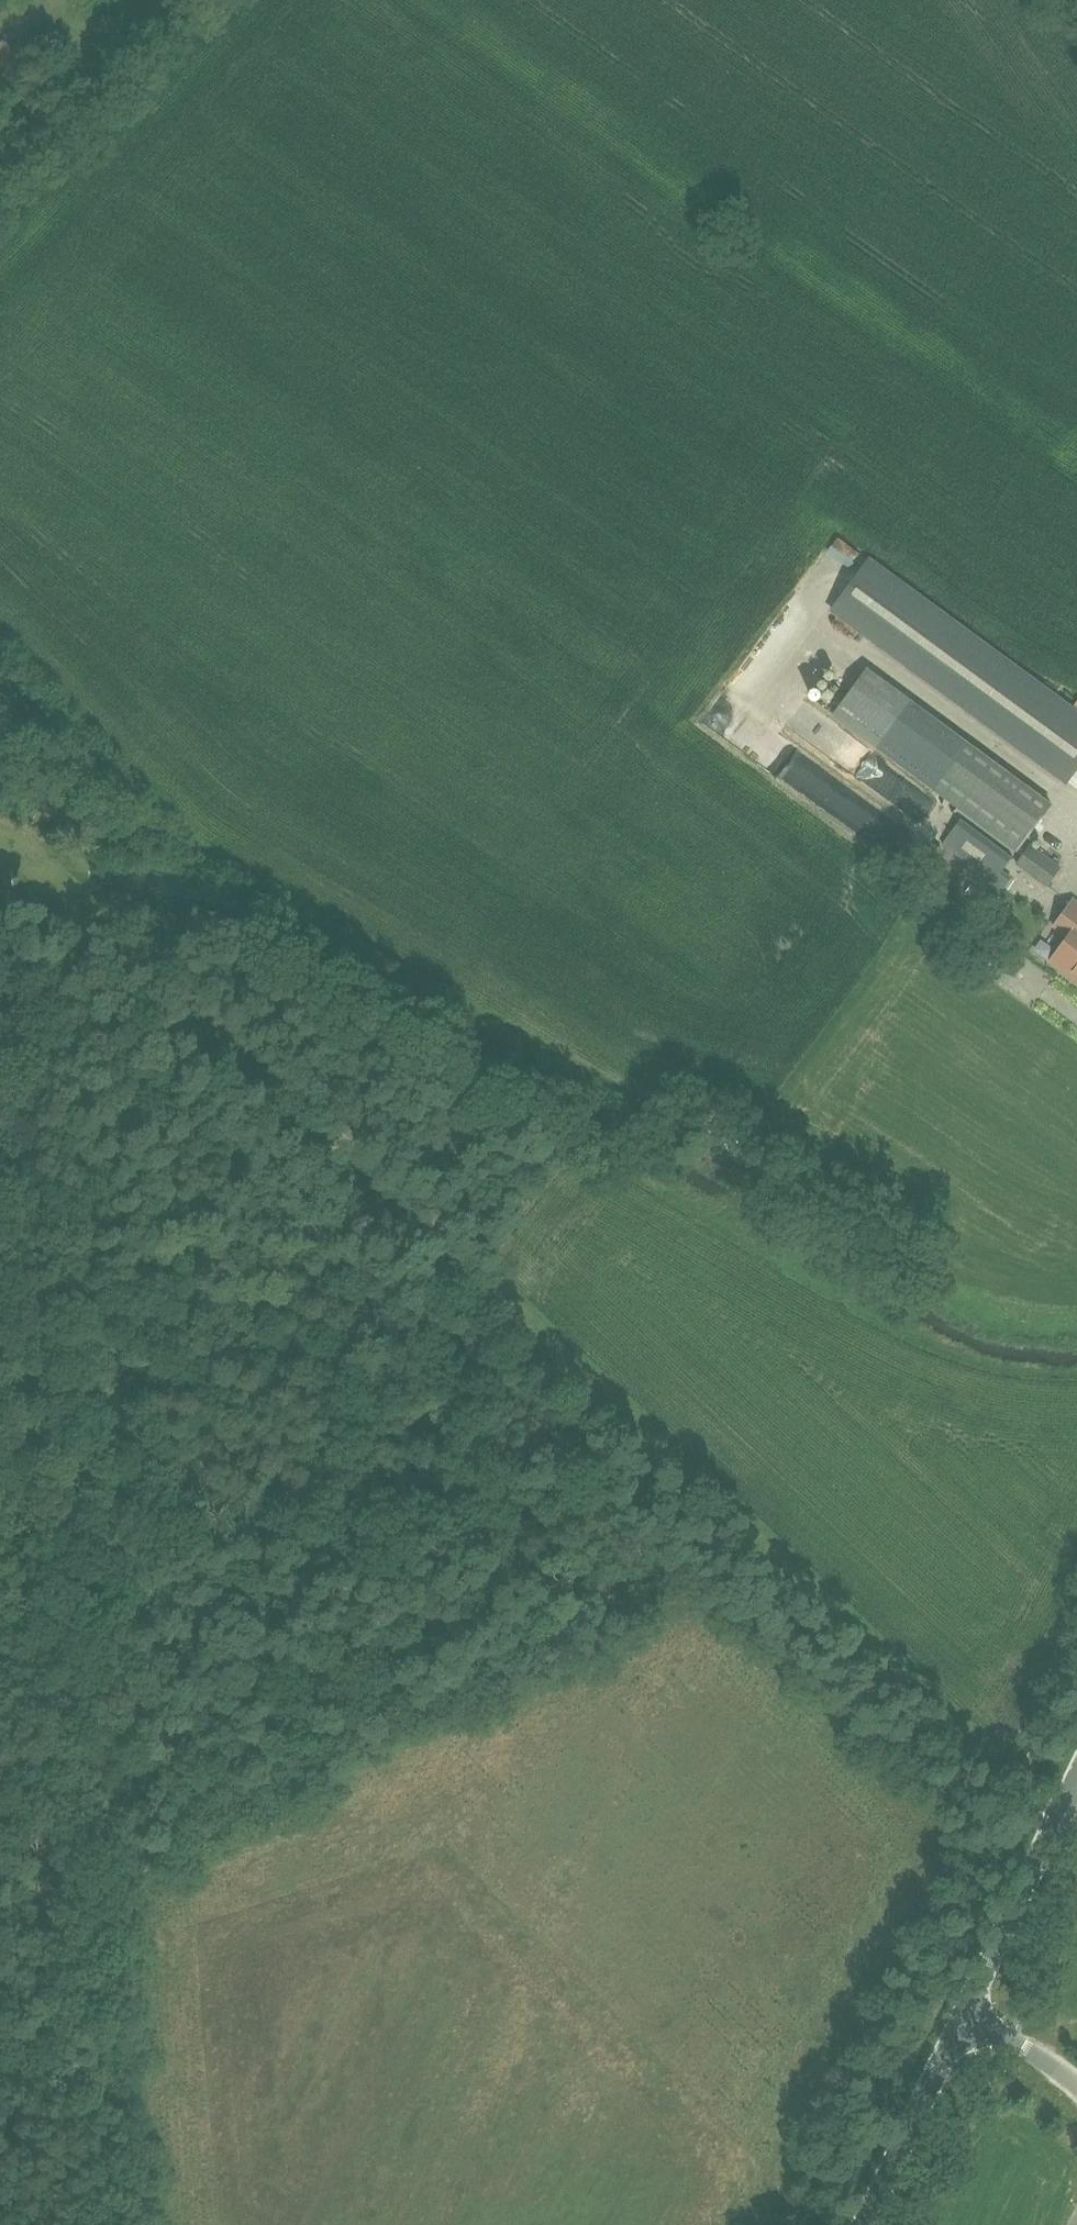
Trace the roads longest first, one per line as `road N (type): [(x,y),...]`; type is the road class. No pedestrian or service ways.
road 1 (tertiary): [(961,2024),(1076,1781)]
road 2 (tertiary): [(863,2224),(961,2024)]

